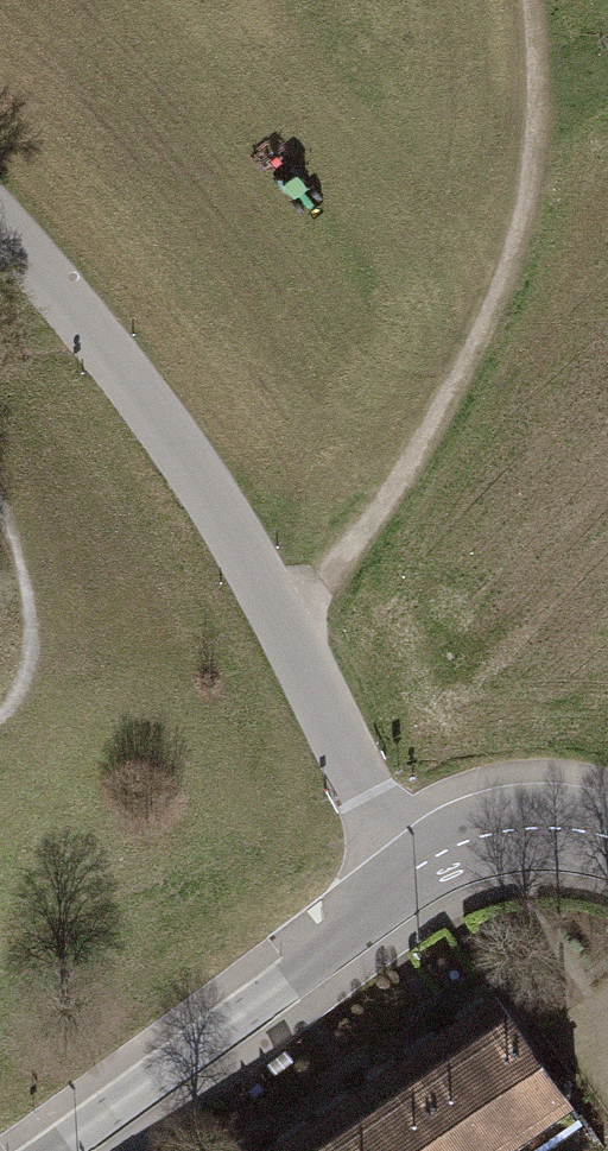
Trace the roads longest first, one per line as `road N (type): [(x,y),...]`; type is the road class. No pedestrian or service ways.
road 1 (residential): [(0,241),(45,286),(282,628),(412,872)]
road 2 (track): [(282,628),(380,506),(499,293),(535,159),(534,0)]
road 3 (residential): [(52,1150),(333,945),(412,872)]
road 4 (residential): [(412,872),(513,823),(607,832)]

